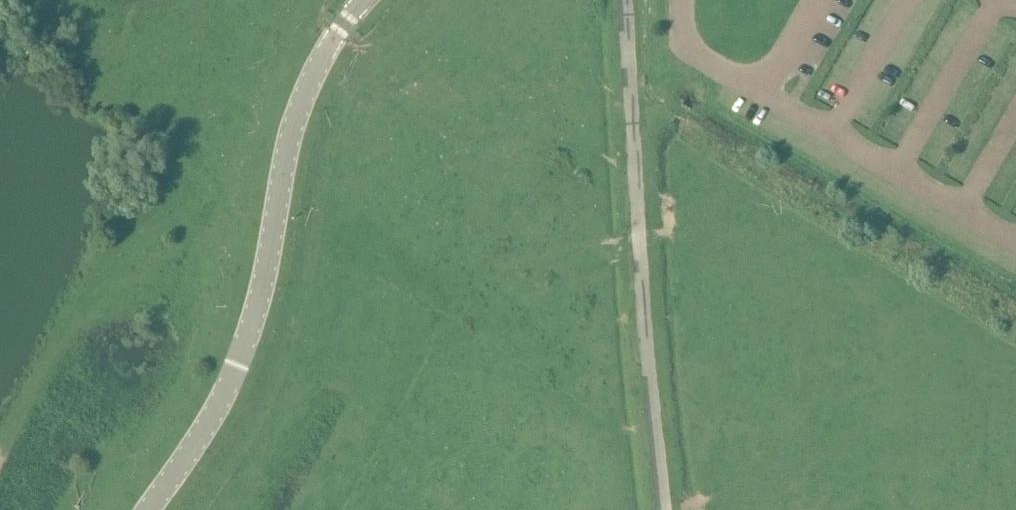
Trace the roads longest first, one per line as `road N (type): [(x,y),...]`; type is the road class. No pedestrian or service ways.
road 1 (unclassified): [(364,0),(337,33),(301,105),(263,288),(230,382),(148,509)]

